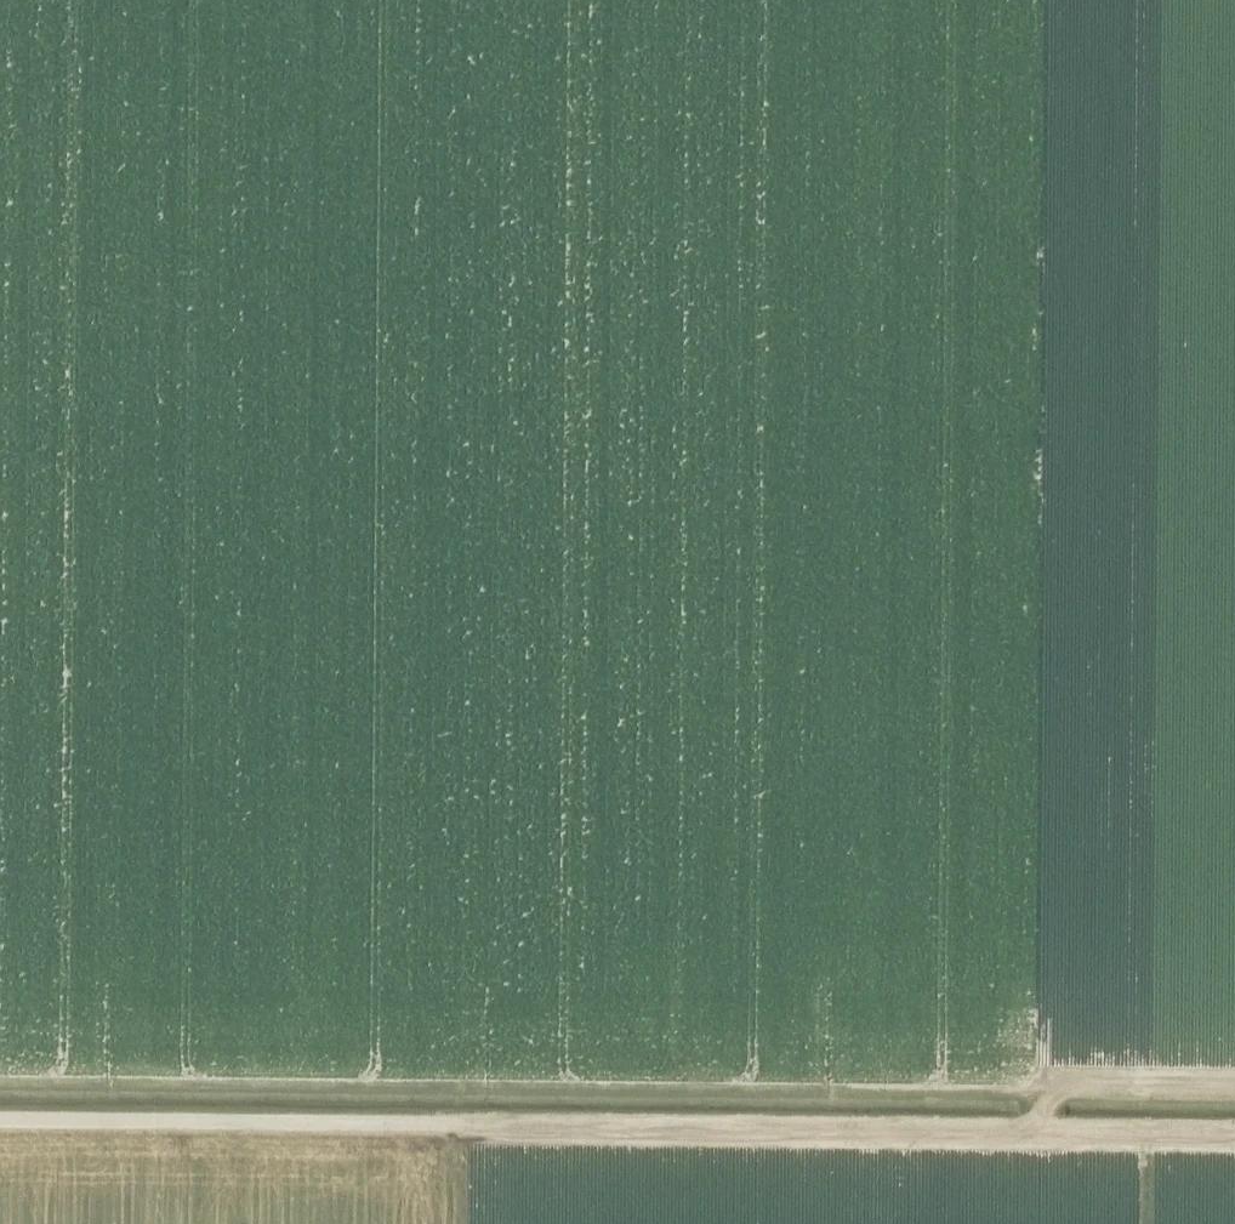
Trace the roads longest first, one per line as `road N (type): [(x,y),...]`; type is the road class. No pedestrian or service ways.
road 1 (track): [(1234,1130),(0,1119)]

